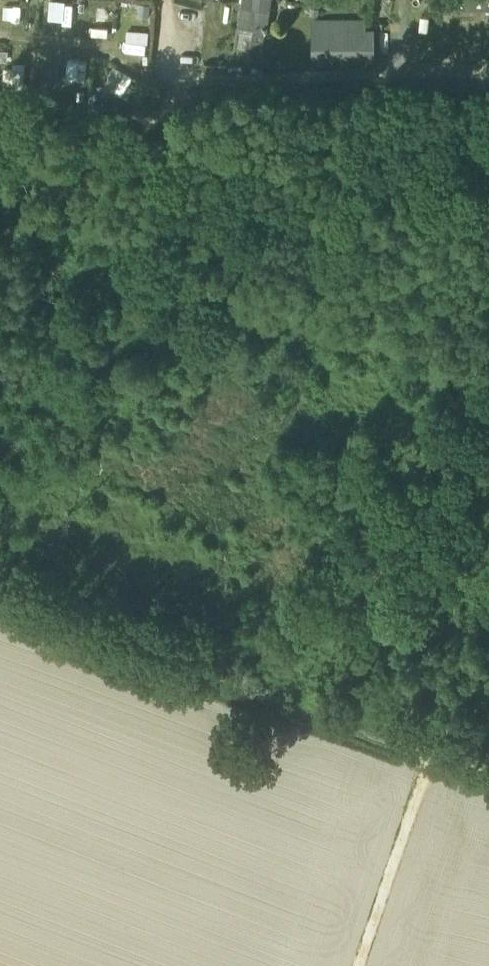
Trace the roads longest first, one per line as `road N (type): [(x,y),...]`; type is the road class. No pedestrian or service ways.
road 1 (track): [(0,600),(488,778)]
road 2 (track): [(358,965),(430,756)]

